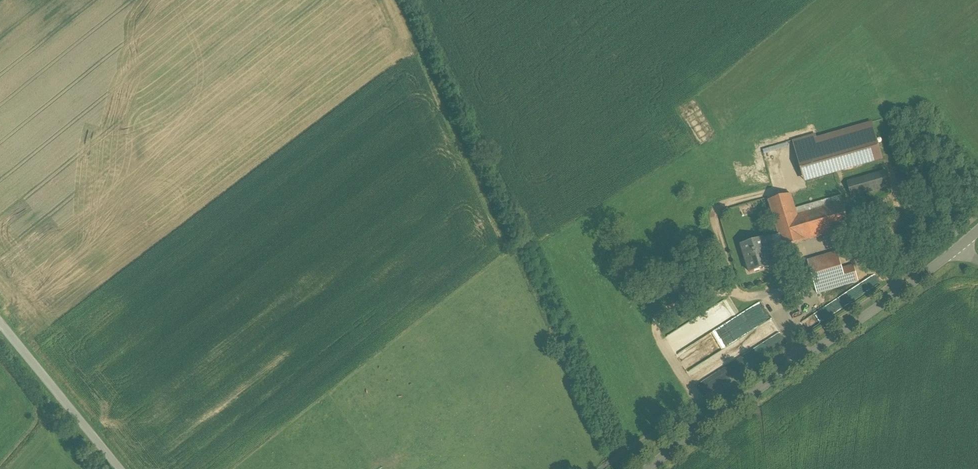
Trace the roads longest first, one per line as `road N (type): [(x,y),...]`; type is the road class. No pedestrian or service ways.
road 1 (tertiary): [(648,468),(958,247)]
road 2 (unclassified): [(0,324),(119,468)]

